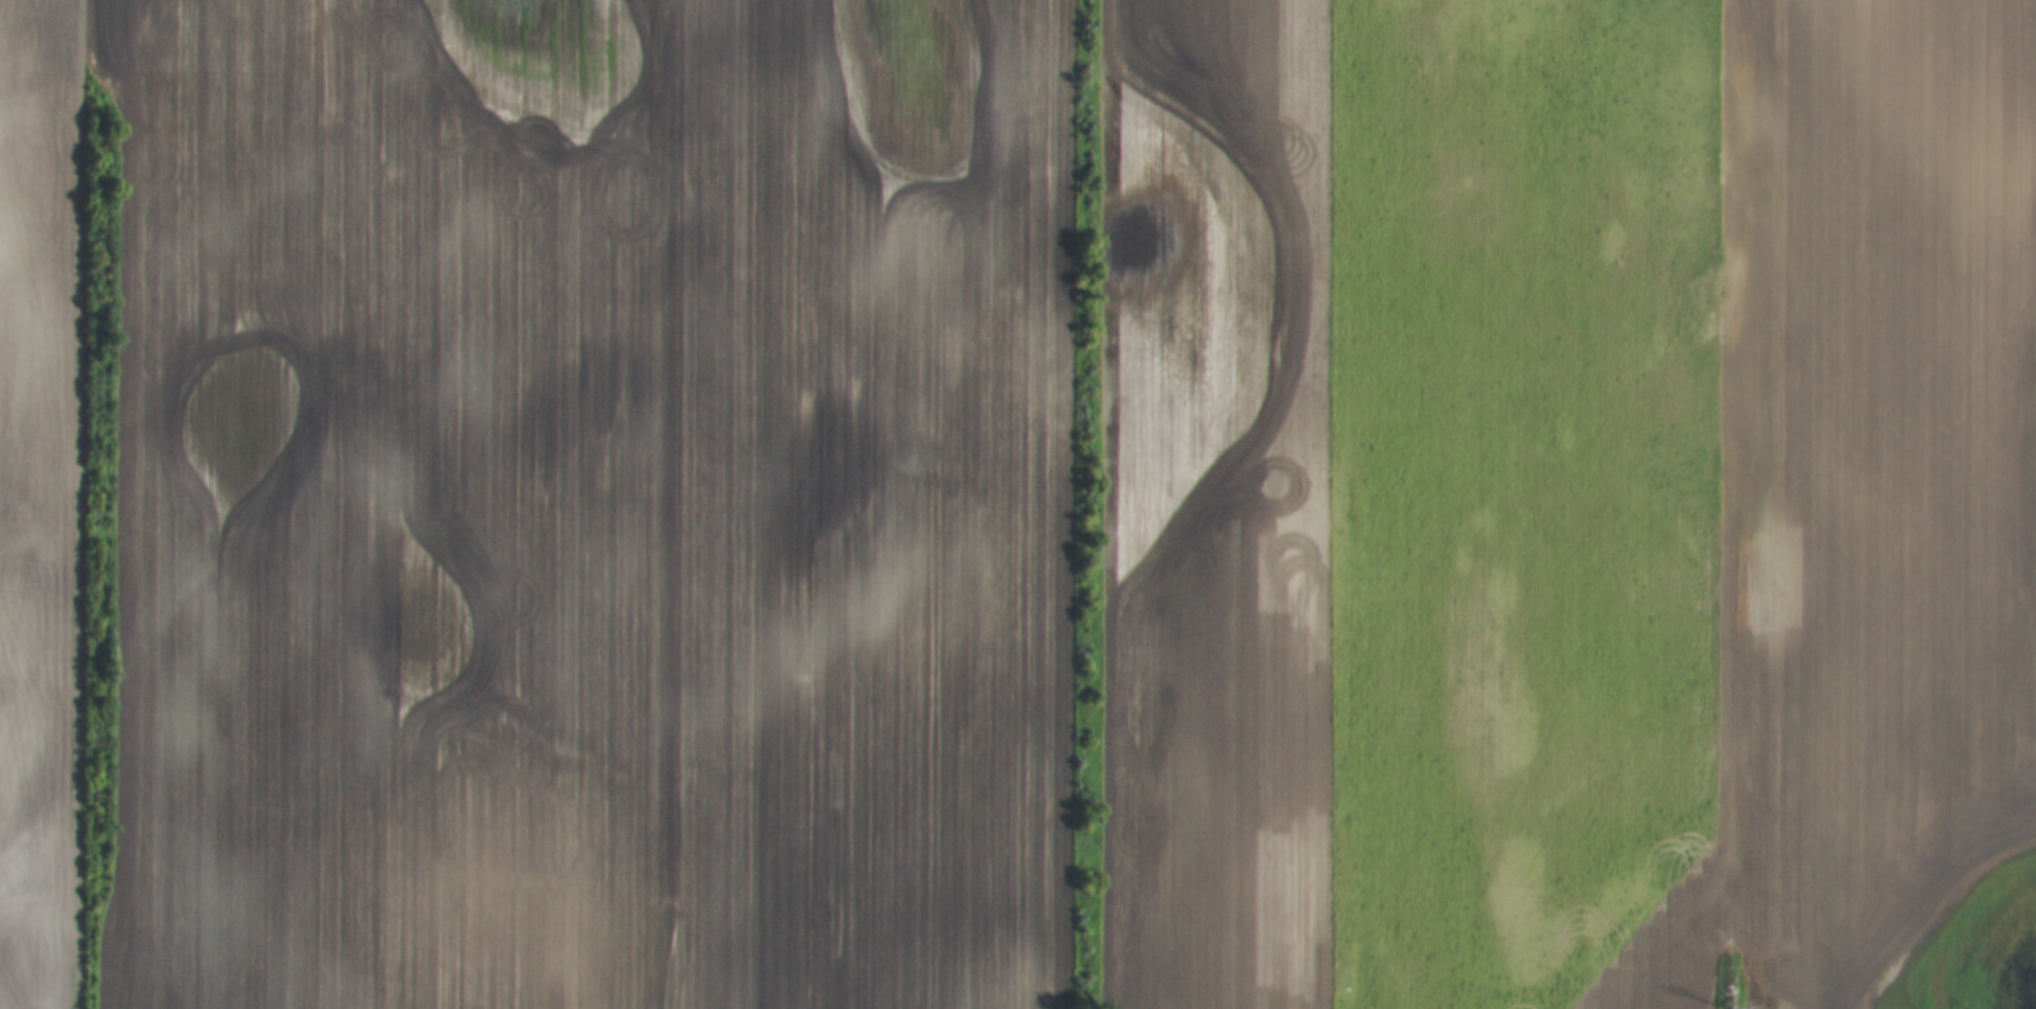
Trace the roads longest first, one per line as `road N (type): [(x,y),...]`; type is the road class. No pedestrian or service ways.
road 1 (track): [(101,1008),(107,0)]

